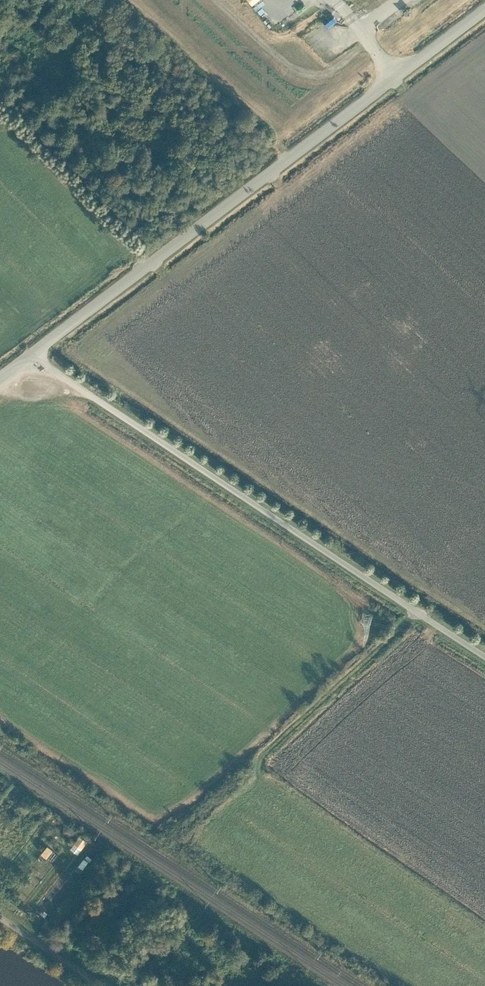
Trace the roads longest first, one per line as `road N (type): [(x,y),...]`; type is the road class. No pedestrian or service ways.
road 1 (unclassified): [(32,354),(484,11)]
road 2 (unclassified): [(484,655),(32,354)]
road 3 (track): [(109,985),(0,914)]

